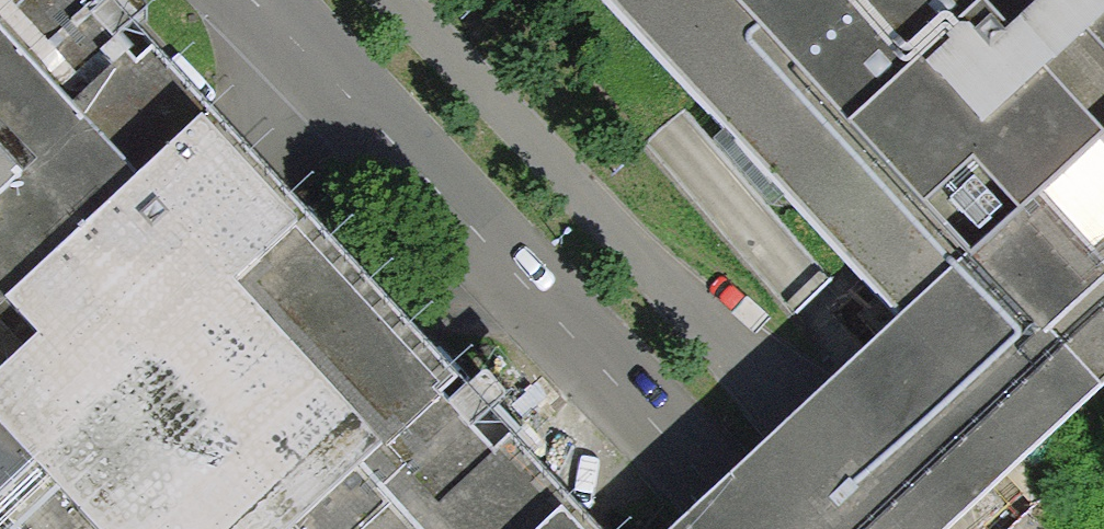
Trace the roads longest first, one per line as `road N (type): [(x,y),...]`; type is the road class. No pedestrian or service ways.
road 1 (unclassified): [(876,528),(386,0)]
road 2 (unclassified): [(333,70),(751,528)]
road 3 (unclassified): [(228,0),(264,32),(333,70)]

